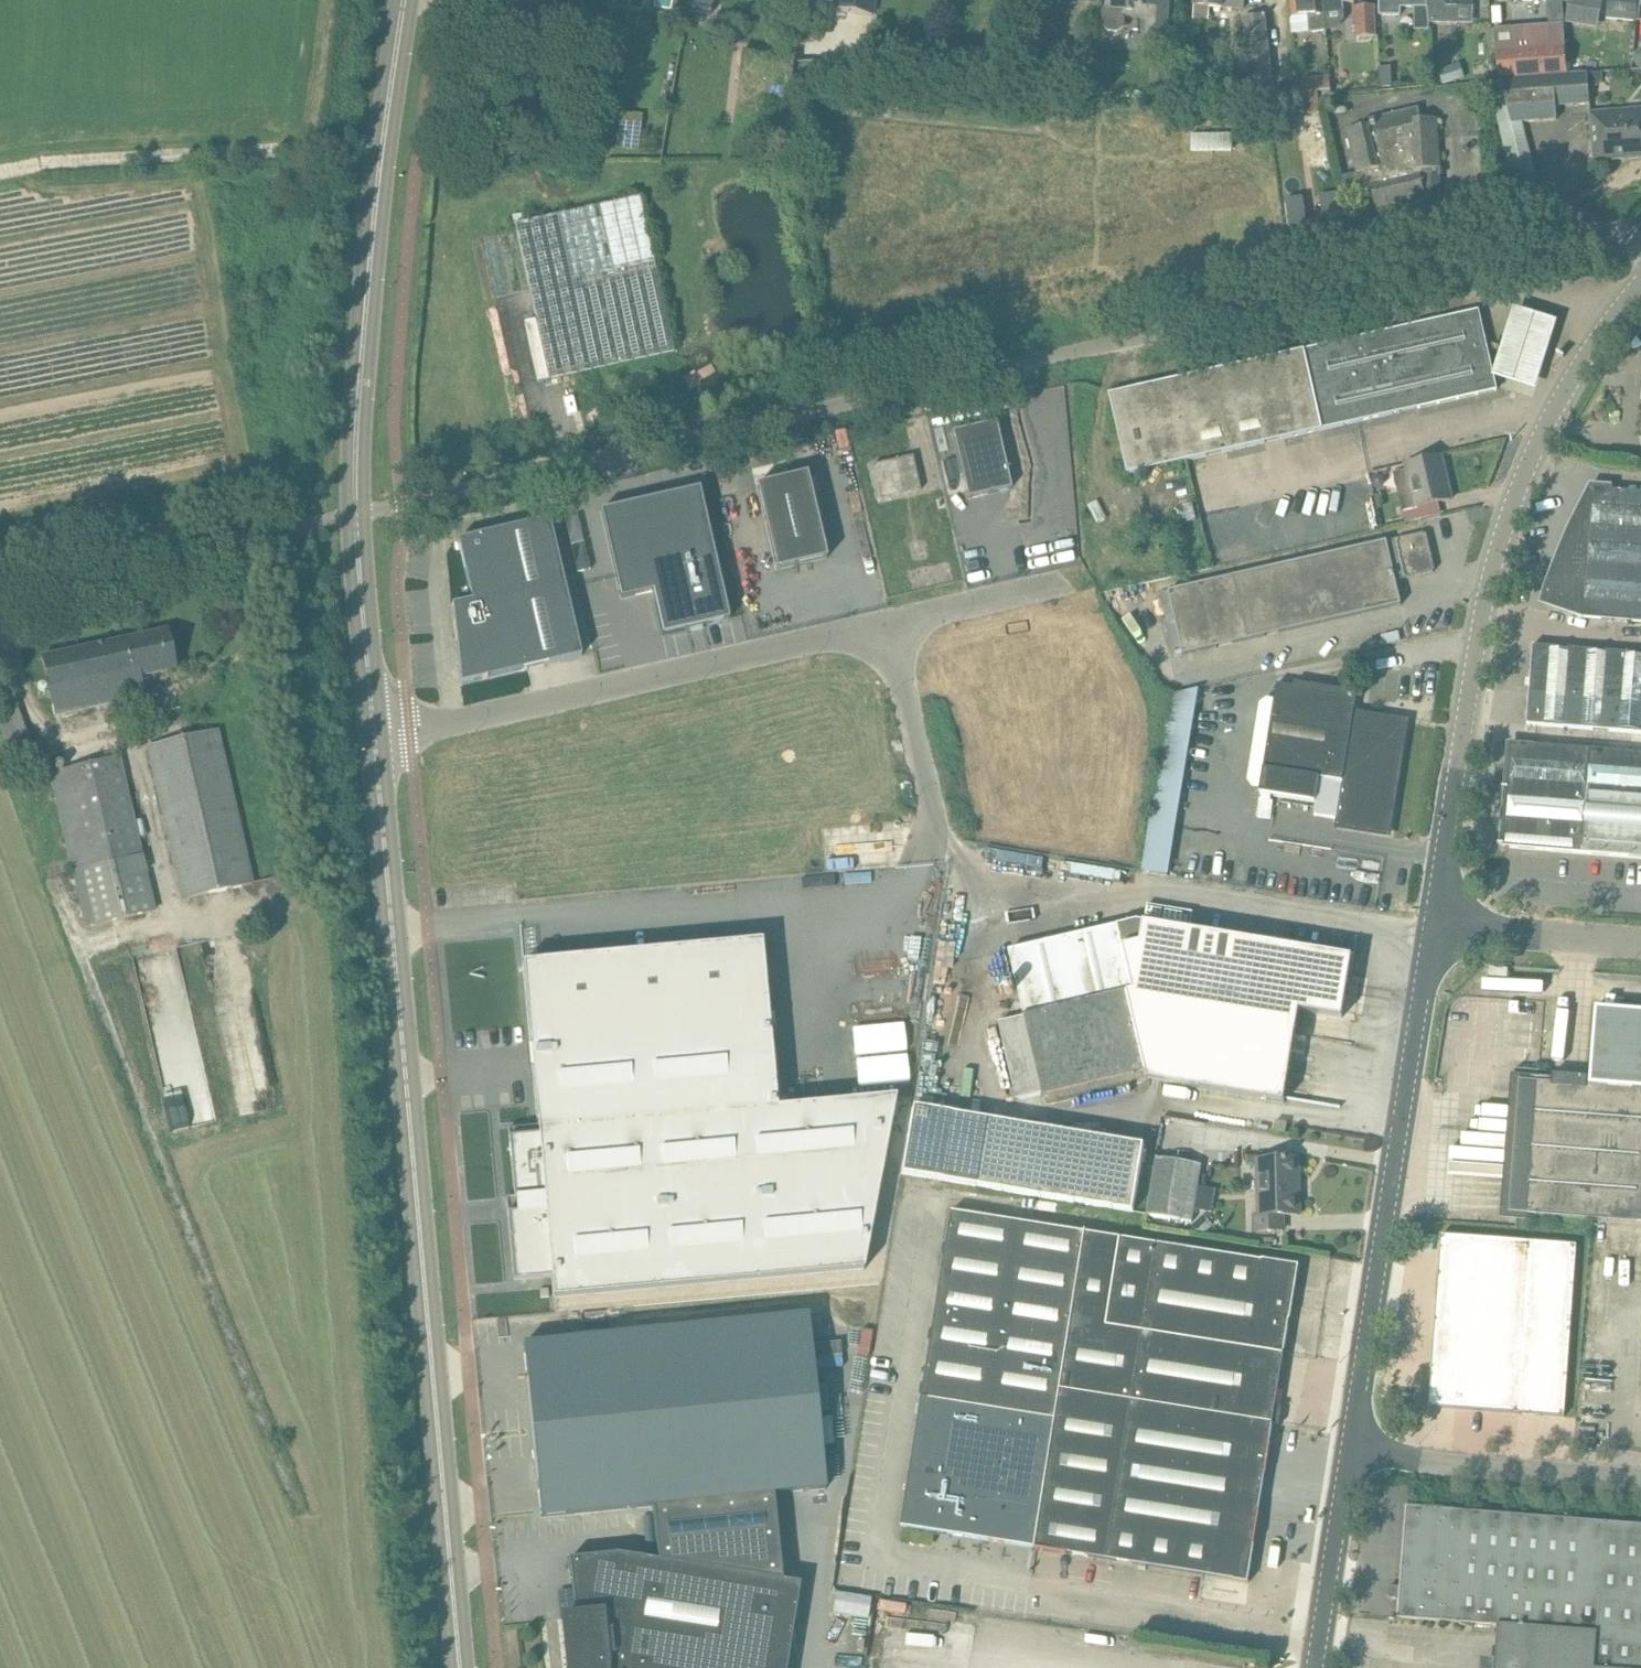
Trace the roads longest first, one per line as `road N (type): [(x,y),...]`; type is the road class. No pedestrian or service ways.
road 1 (unclassified): [(1640,242),(1595,233),(357,514)]
road 2 (secondary): [(357,514),(461,1667)]
road 3 (unclassified): [(1435,924),(1491,573),(1517,486),(1580,362),(1640,284)]
road 4 (unclassified): [(1351,1448),(1435,924)]
road 5 (secondary): [(404,0),(376,197),(357,514)]
road 6 (unclassified): [(0,595),(357,514)]
road 7 (track): [(300,155),(0,175)]
road 8 (unclassified): [(1640,1478),(1351,1448)]
road 9 (unclassified): [(1320,1667),(1351,1448)]
road 10 (unclassified): [(1435,924),(1640,940)]

